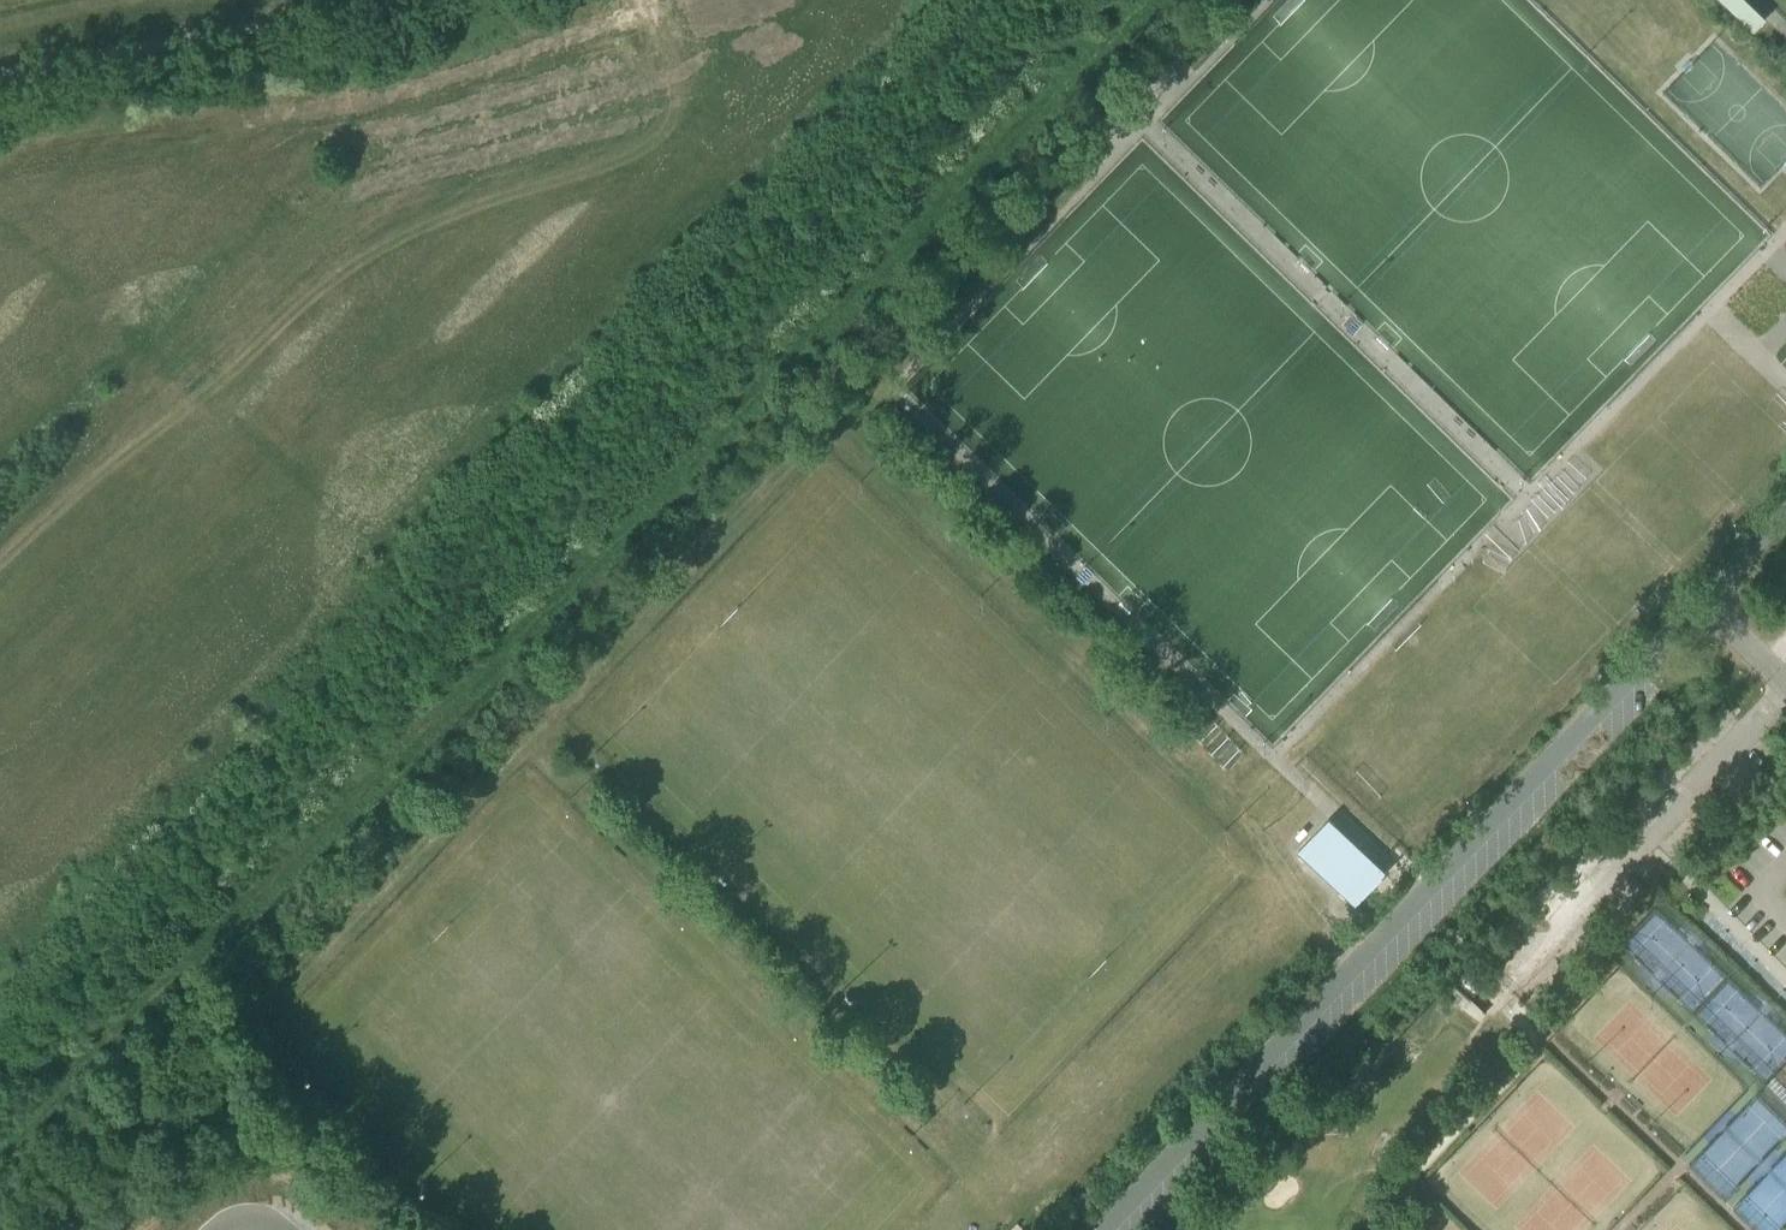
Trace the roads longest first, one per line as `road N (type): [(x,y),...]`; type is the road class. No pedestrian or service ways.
road 1 (unclassified): [(1098,1229),(1704,600)]
road 2 (unclassified): [(0,78),(379,0)]

